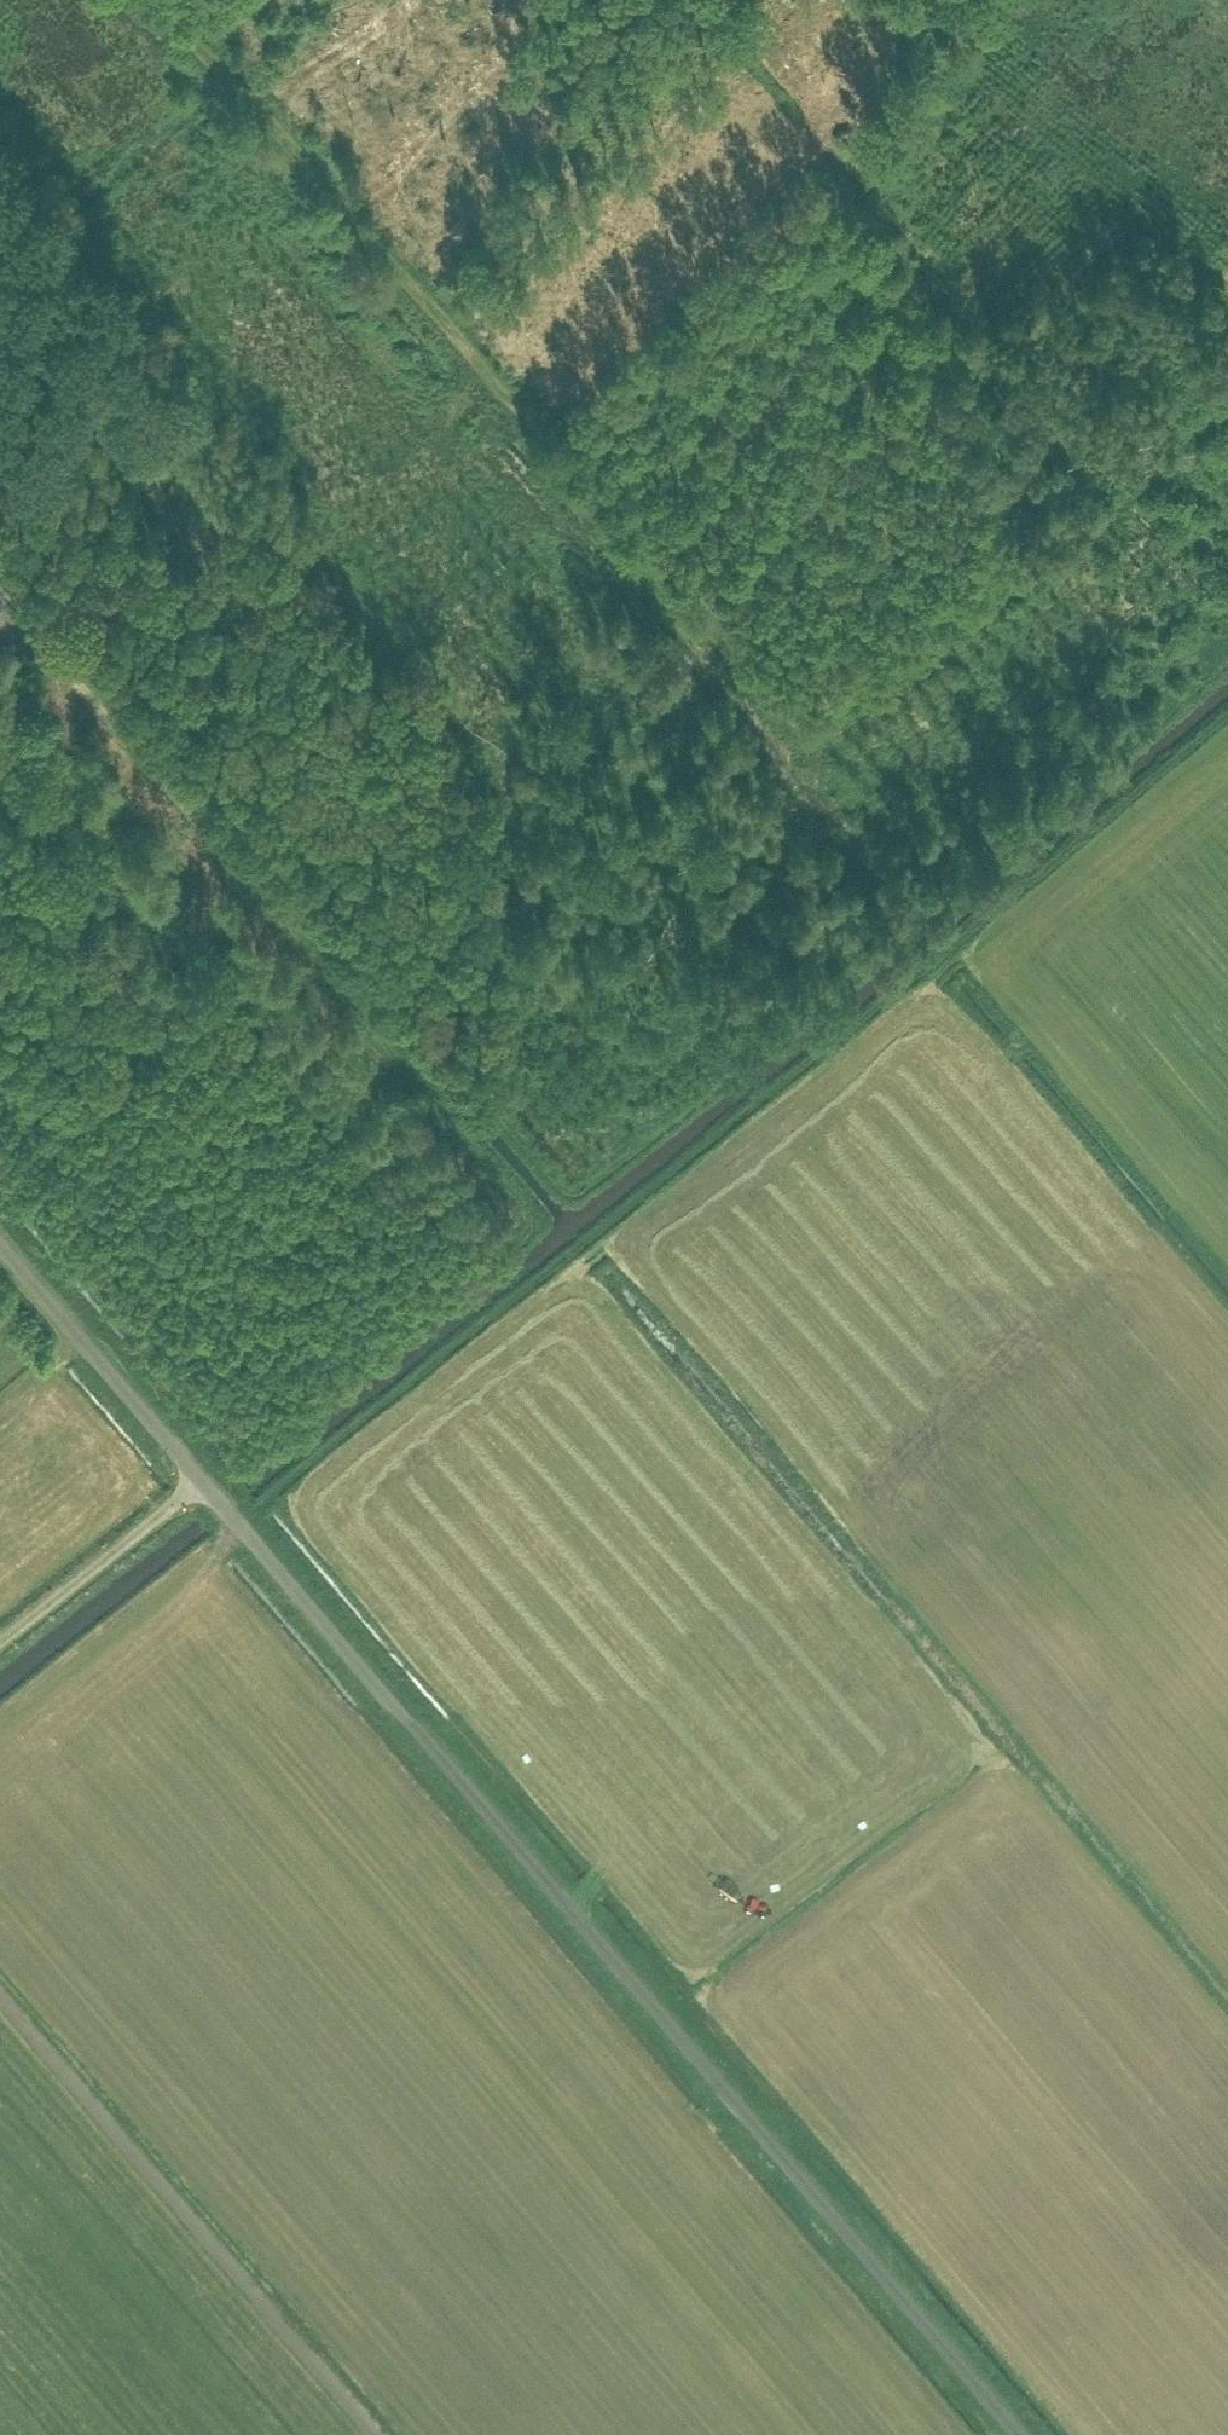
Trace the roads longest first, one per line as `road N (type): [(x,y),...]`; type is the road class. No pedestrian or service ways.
road 1 (unclassified): [(1018,2434),(203,1478)]
road 2 (unclassified): [(203,1478),(0,1251)]
road 3 (unclassified): [(0,1640),(203,1478)]

